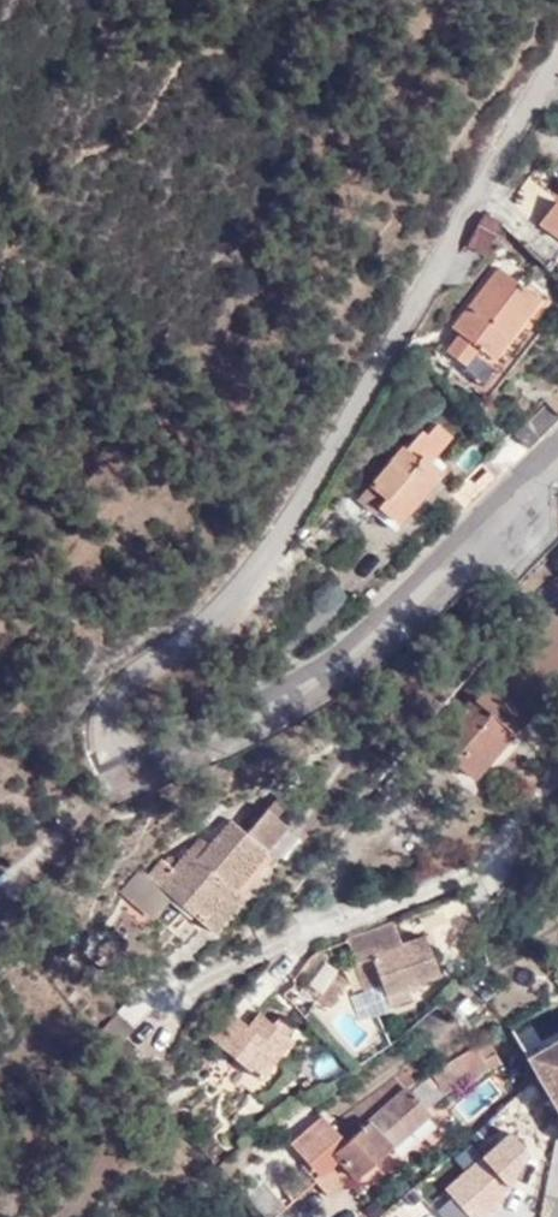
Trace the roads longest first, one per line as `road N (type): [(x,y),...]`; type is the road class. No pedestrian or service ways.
road 1 (residential): [(125,777),(109,729),(112,704),(254,572),(335,451),(557,50)]
road 2 (residential): [(125,777),(349,646),(557,456)]

